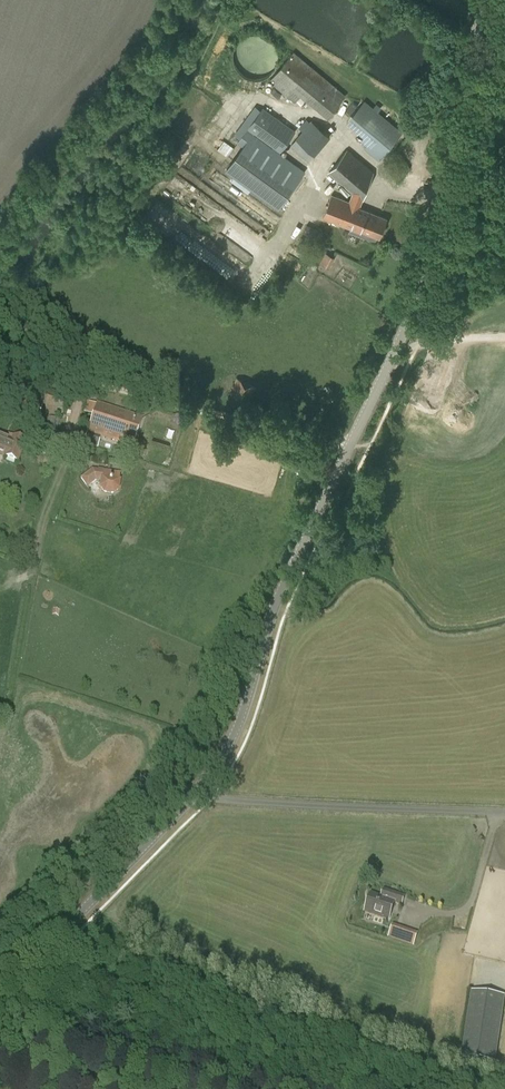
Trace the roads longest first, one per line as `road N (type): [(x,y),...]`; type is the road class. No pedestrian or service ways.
road 1 (secondary): [(0,987),(199,789),(234,734),(277,598),(423,282),(491,0)]
road 2 (track): [(0,314),(101,385),(350,444)]

